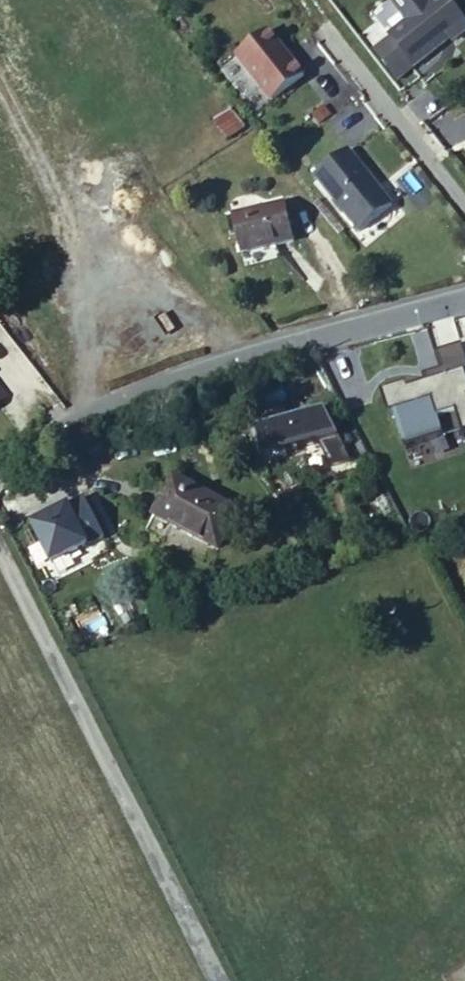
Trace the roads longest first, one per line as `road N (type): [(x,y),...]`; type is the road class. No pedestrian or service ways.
road 1 (residential): [(0,456),(132,395),(464,292)]
road 2 (residential): [(215,980),(0,560)]
road 3 (residential): [(314,21),(464,218)]

